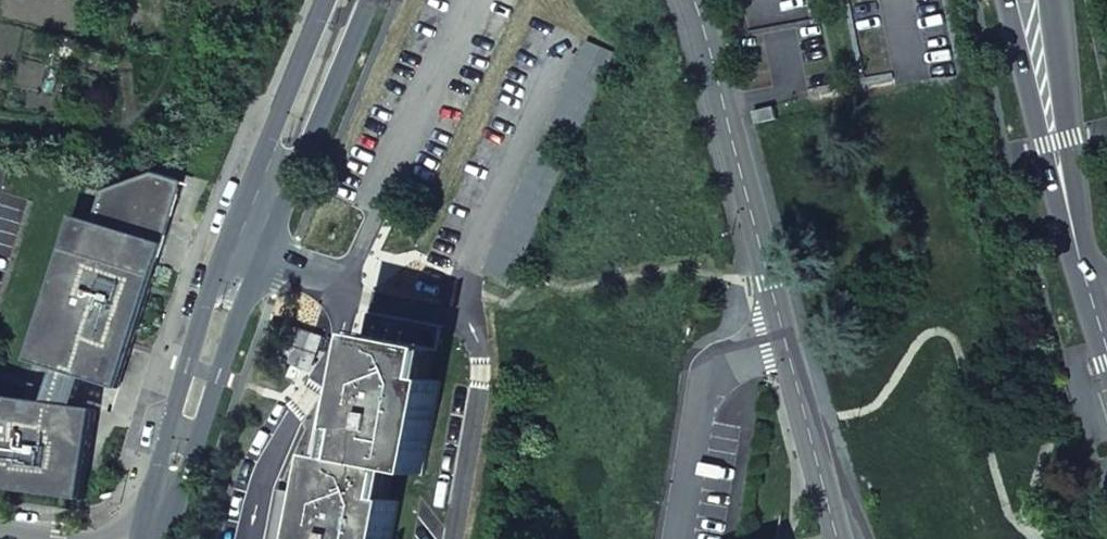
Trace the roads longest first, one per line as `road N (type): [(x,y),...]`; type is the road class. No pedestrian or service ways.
road 1 (residential): [(840,538),(694,0)]
road 2 (tertiary): [(152,538),(199,370),(255,217)]
road 3 (tertiary): [(1029,0),(1093,304)]
road 4 (residential): [(236,538),(256,413),(321,248)]
road 5 (residential): [(347,258),(473,0)]
road 6 (residential): [(455,302),(555,50)]
road 7 (track): [(193,0),(163,95),(81,123),(0,117)]
road 8 (residential): [(455,302),(474,373),(444,538)]
road 9 (tertiary): [(255,217),(355,0)]

